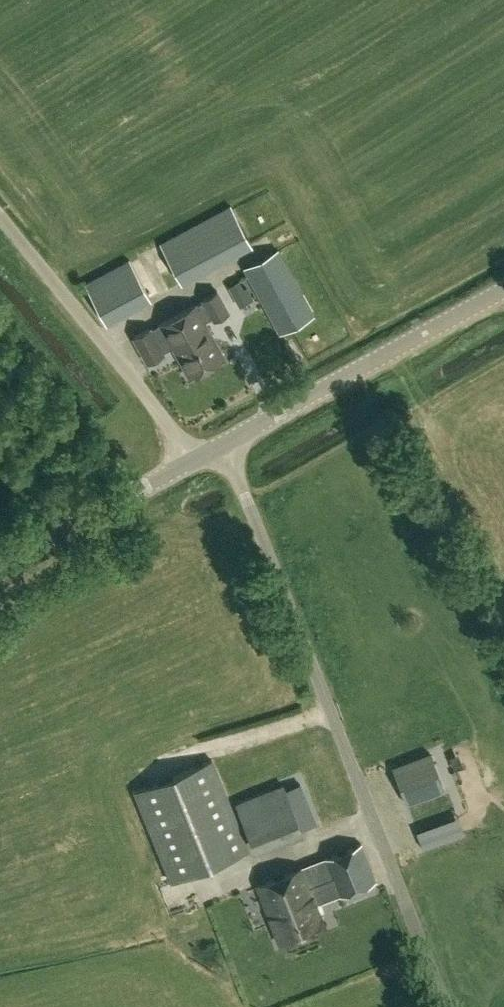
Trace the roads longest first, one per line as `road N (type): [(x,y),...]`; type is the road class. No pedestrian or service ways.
road 1 (unclassified): [(448,1006),(225,444)]
road 2 (tertiary): [(225,444),(503,292)]
road 3 (unclassified): [(196,461),(0,216)]
road 4 (tertiary): [(0,563),(196,461)]

